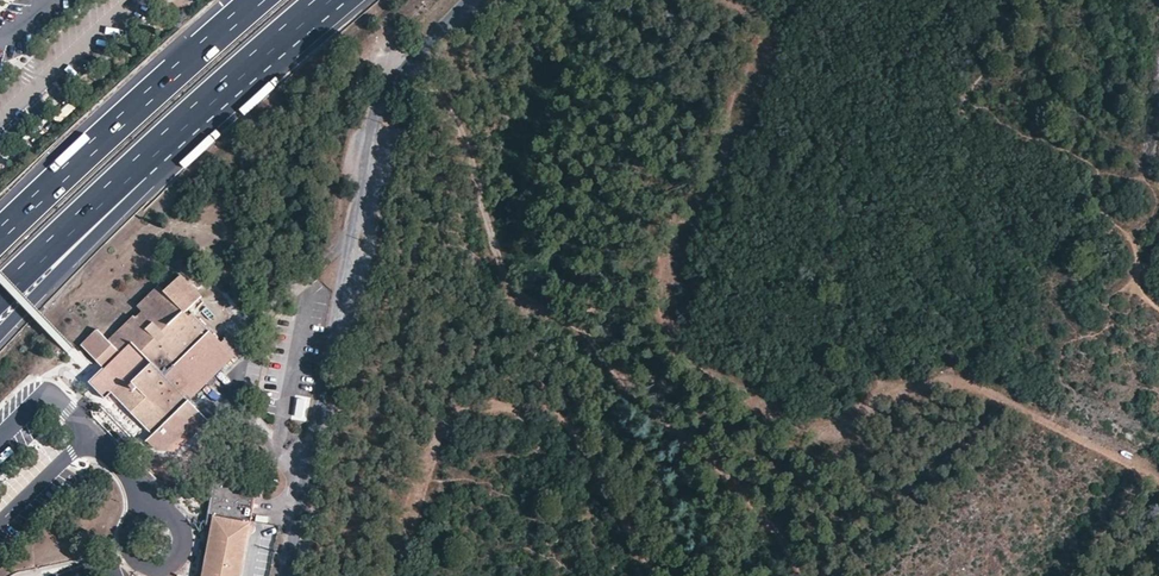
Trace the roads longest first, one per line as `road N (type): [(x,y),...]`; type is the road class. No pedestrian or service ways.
road 1 (track): [(794,575),(772,526),(728,476),(622,381),(578,328),(508,279),(460,121),(411,61)]
road 2 (unclassified): [(285,575),(370,133),(402,71),(473,0)]
road 3 (motorway): [(0,333),(148,183),(358,0)]
road 4 (motorway): [(0,293),(325,0)]
road 5 (motorway): [(256,0),(0,234)]

